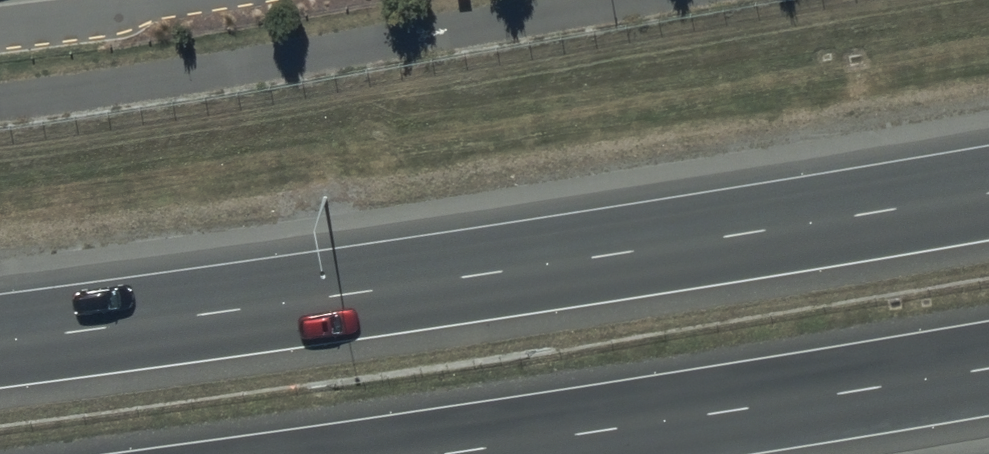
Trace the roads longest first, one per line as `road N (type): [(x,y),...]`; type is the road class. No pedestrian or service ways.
road 1 (motorway): [(0,341),(988,193)]
road 2 (motorway): [(988,369),(453,453)]

